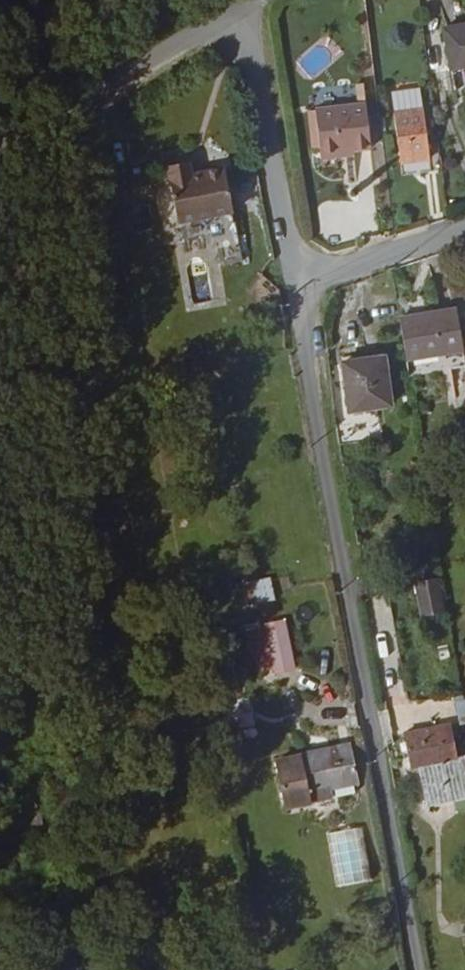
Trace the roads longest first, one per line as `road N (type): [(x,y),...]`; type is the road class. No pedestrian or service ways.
road 1 (residential): [(413,969),(296,284)]
road 2 (residential): [(238,3),(296,284)]
road 3 (residential): [(238,3),(0,143)]
road 4 (residential): [(464,234),(296,284)]

